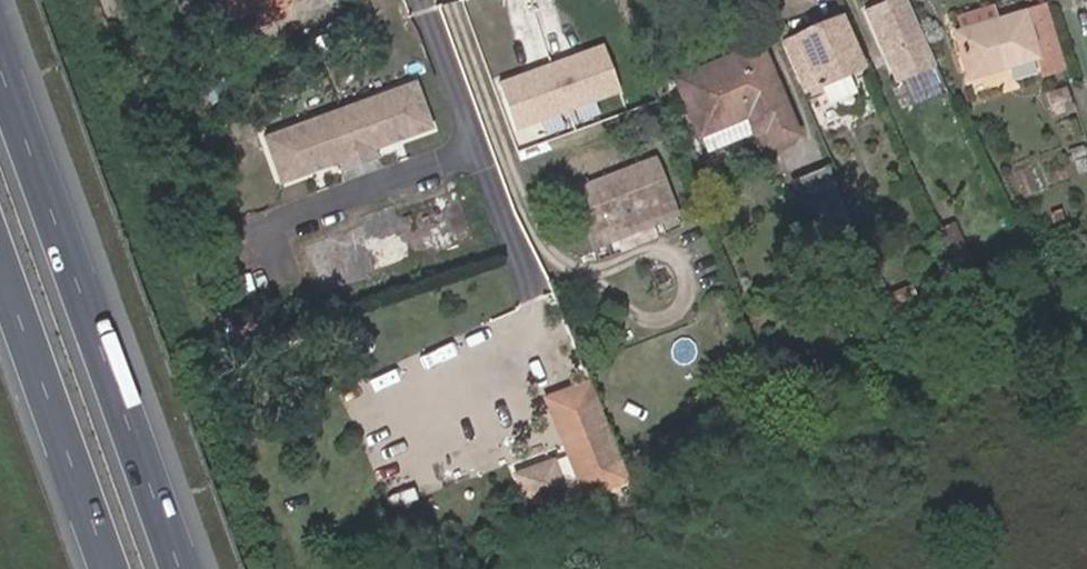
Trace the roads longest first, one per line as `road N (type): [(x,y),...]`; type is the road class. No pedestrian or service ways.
road 1 (motorway): [(188,568),(0,47)]
road 2 (motorway): [(0,255),(113,568)]

